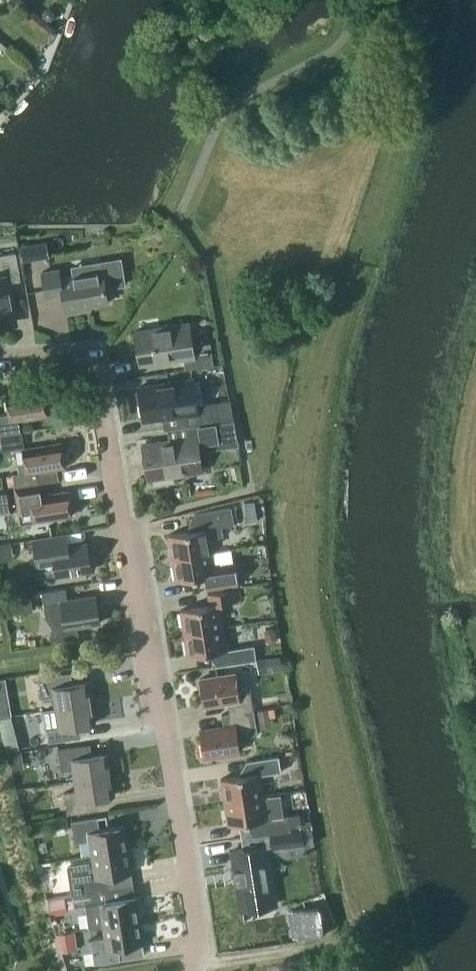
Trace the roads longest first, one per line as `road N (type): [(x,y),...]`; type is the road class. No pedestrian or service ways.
road 1 (residential): [(187,970),(200,937),(98,381),(75,358),(0,358)]
road 2 (track): [(190,966),(350,942)]

